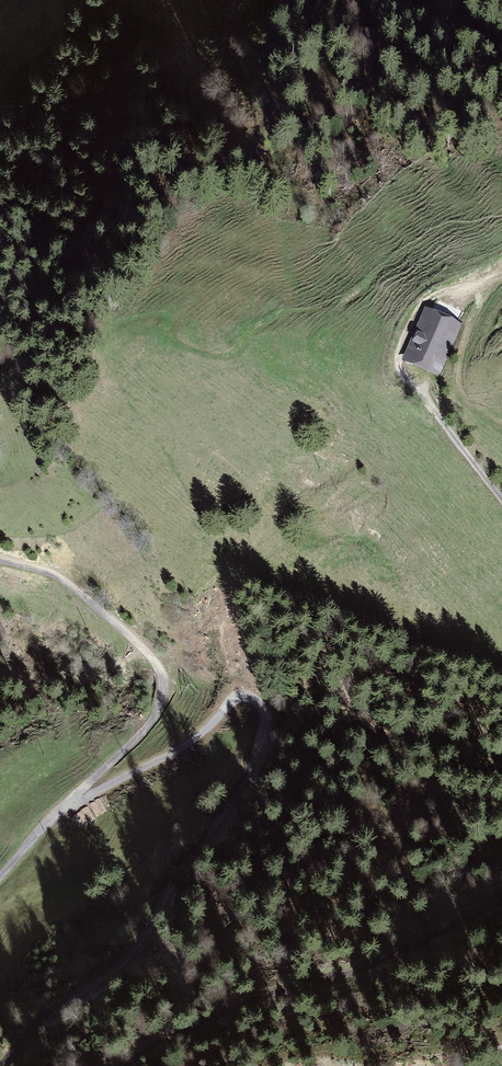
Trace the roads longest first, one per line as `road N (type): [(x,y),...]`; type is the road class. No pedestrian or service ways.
road 1 (track): [(3,1065),(35,1028),(141,941),(245,776),(266,715),(256,700),(237,697),(175,753),(76,797),(154,718),(163,677),(77,590),(0,560)]
road 2 (track): [(501,263),(489,276),(428,298),(404,334),(397,361),(501,499)]
road 3 (track): [(405,948),(191,1023),(122,1065)]
road 4 (track): [(501,429),(465,401),(457,381),(489,276),(501,274)]

